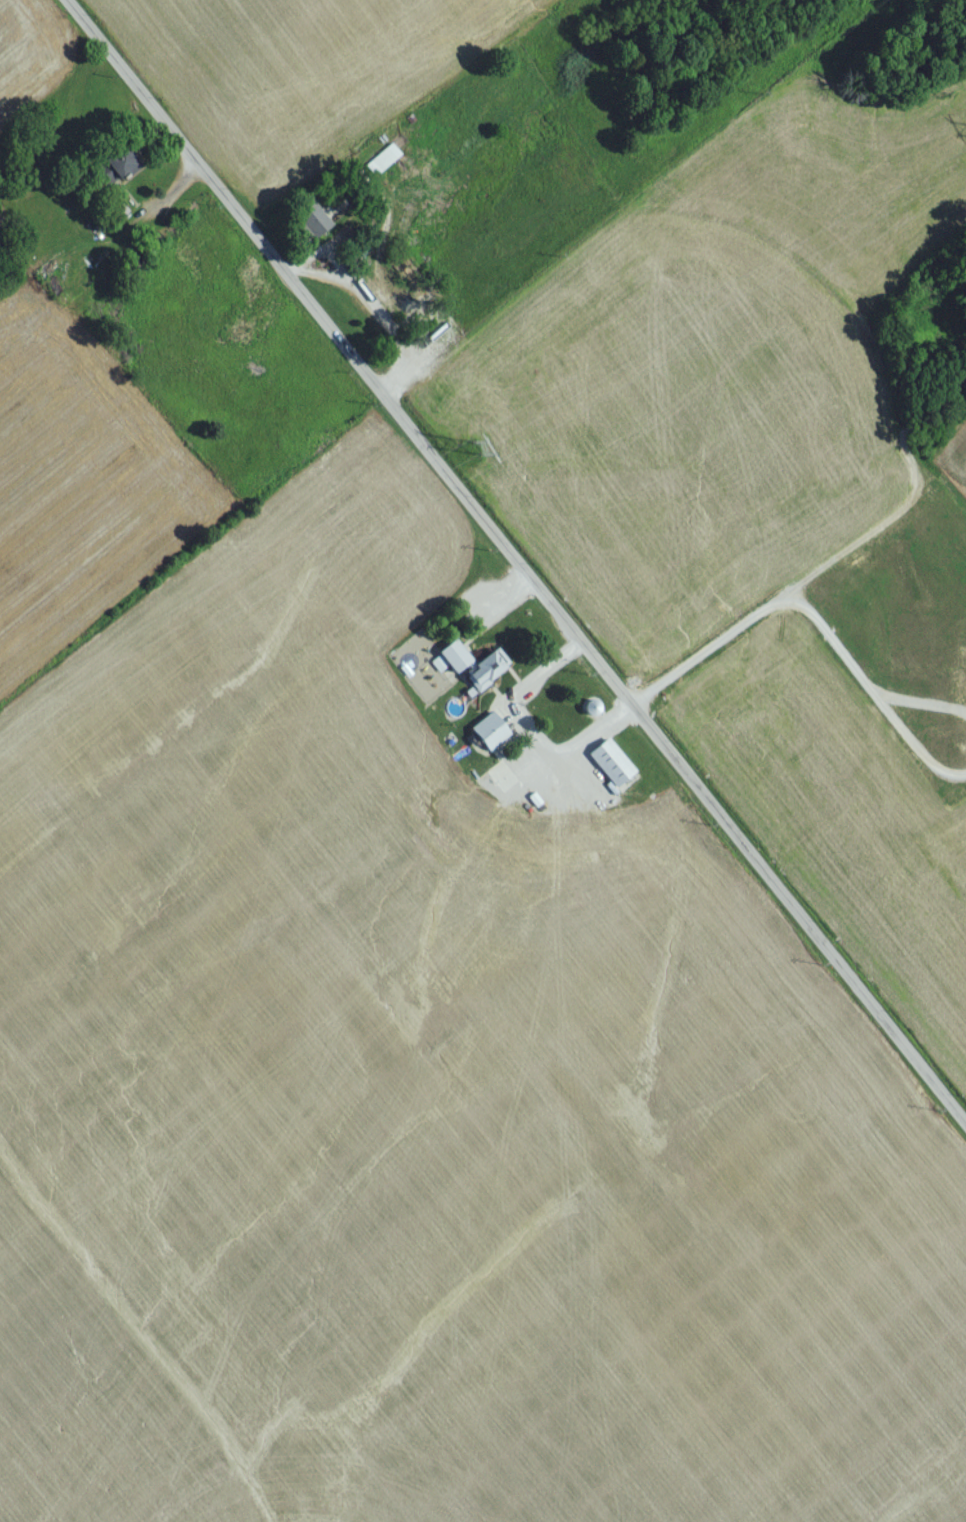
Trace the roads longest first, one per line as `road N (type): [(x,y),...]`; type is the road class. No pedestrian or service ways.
road 1 (residential): [(965,1122),(67,0)]

